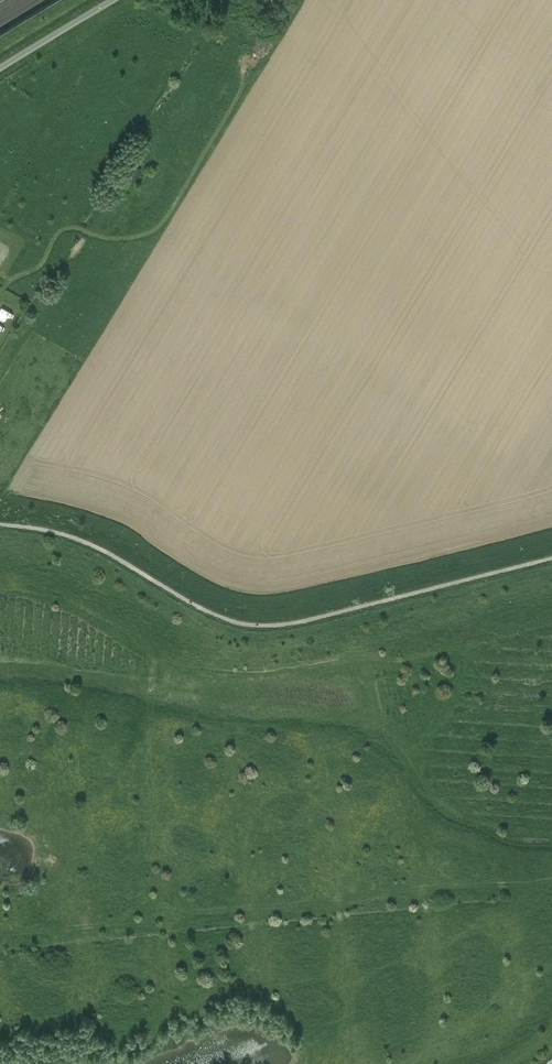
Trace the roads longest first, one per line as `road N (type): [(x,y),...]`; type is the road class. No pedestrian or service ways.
road 1 (track): [(0,934),(551,881)]
road 2 (unclassified): [(0,69),(117,0)]

